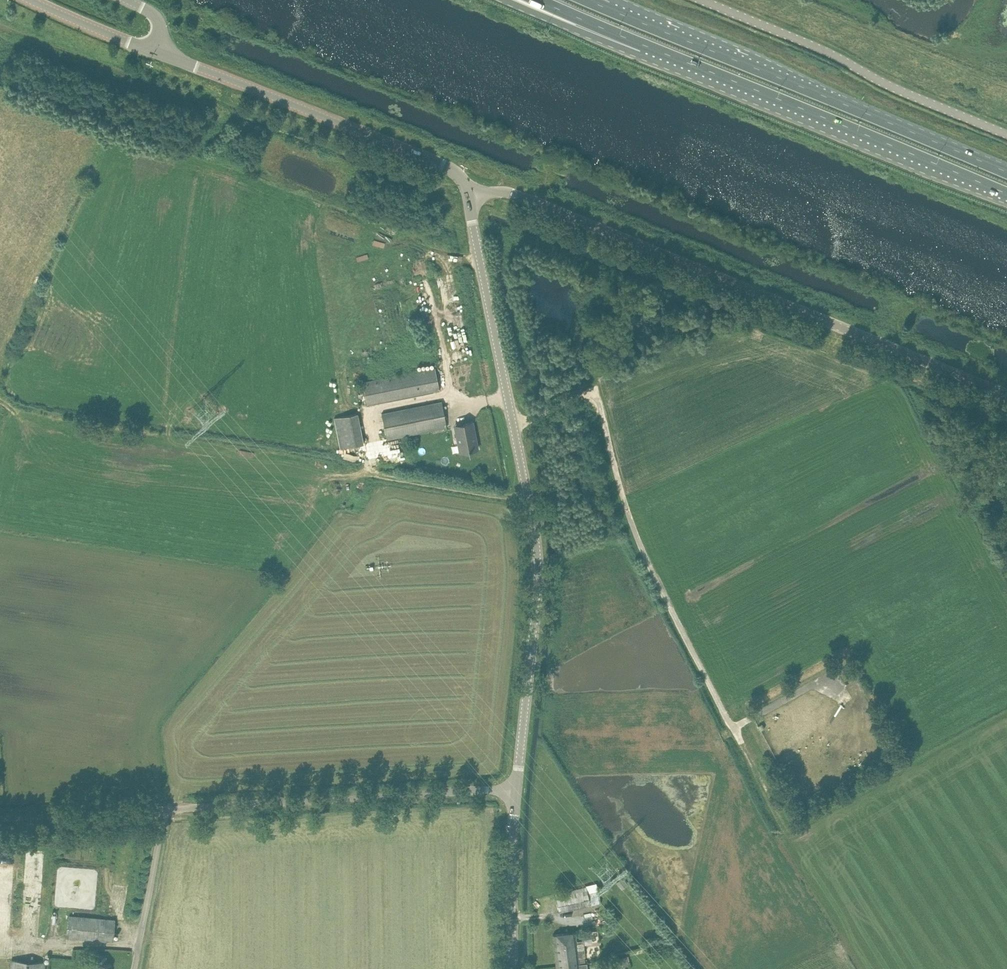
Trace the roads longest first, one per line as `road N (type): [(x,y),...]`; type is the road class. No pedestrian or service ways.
road 1 (tertiary): [(515,788),(536,549),(467,193)]
road 2 (unclassified): [(1006,395),(514,192),(467,193)]
road 3 (trunk): [(1006,172),(620,13)]
road 4 (trunk): [(653,49),(1006,193)]
road 5 (unclassified): [(163,809),(515,788)]
road 6 (tertiary): [(467,193),(448,167),(157,52)]
road 7 (unclassified): [(701,0),(1006,134)]
road 8 (tertiary): [(514,968),(515,788)]
road 9 (unclassified): [(163,809),(0,819)]
road 10 (unclassified): [(133,968),(163,809)]
road 11 (track): [(528,497),(369,473)]
road 12 (trunk): [(509,0),(602,40),(653,49)]
road 13 (tertiary): [(157,52),(34,0)]
road 14 (trunk): [(541,0),(653,49)]

